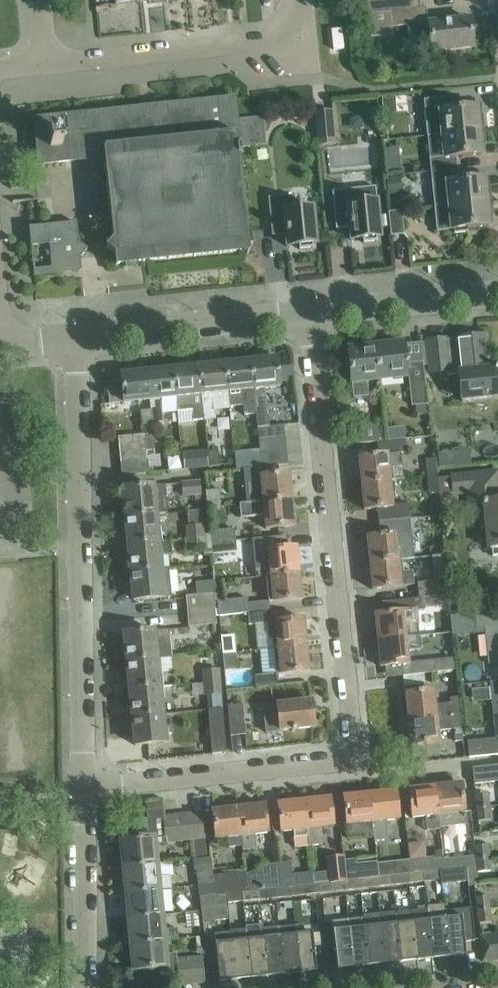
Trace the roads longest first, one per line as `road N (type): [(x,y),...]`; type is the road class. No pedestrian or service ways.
road 1 (residential): [(309,313),(352,722),(348,755),(84,789)]
road 2 (residential): [(84,789),(76,338)]
road 3 (residential): [(46,64),(266,41),(291,31),(302,0)]
road 4 (residential): [(76,338),(309,313)]
road 5 (residential): [(85,987),(84,789)]
road 6 (residential): [(309,313),(497,293)]

